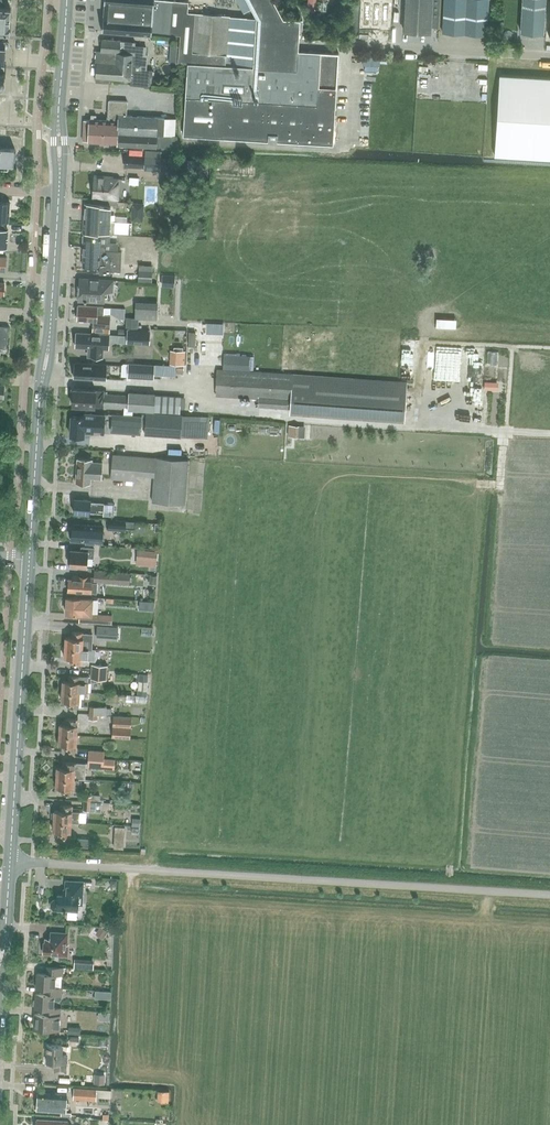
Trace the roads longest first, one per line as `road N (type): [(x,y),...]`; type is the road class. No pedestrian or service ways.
road 1 (tertiary): [(6,932),(29,560)]
road 2 (tertiary): [(29,560),(41,385)]
road 3 (tertiary): [(59,121),(67,0)]

